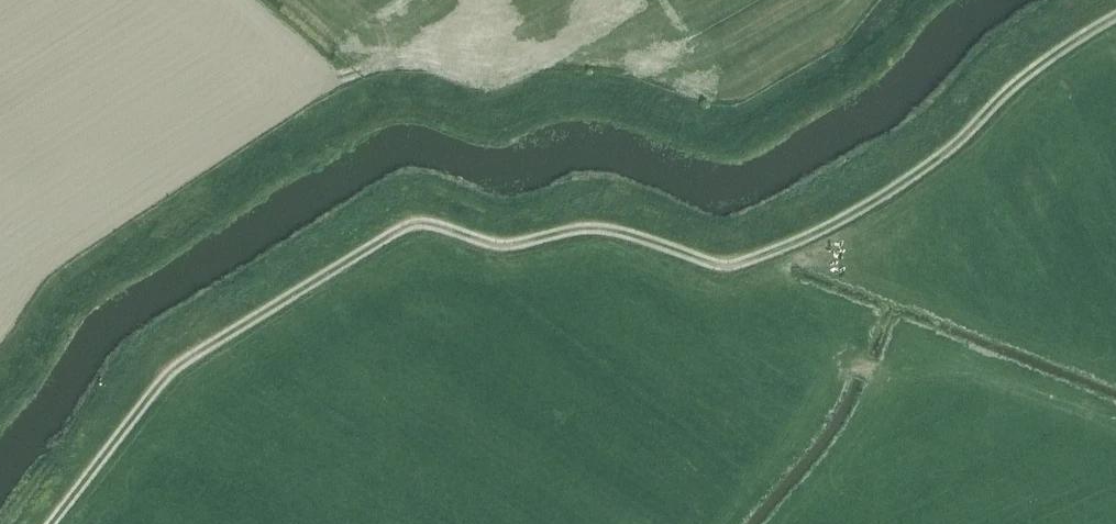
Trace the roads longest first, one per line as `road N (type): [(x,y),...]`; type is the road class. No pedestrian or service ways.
road 1 (track): [(51,523),(170,372),(415,217),(493,248),(578,231),(644,240),(718,266),(775,254),(890,194),(1058,49),(1115,16)]

